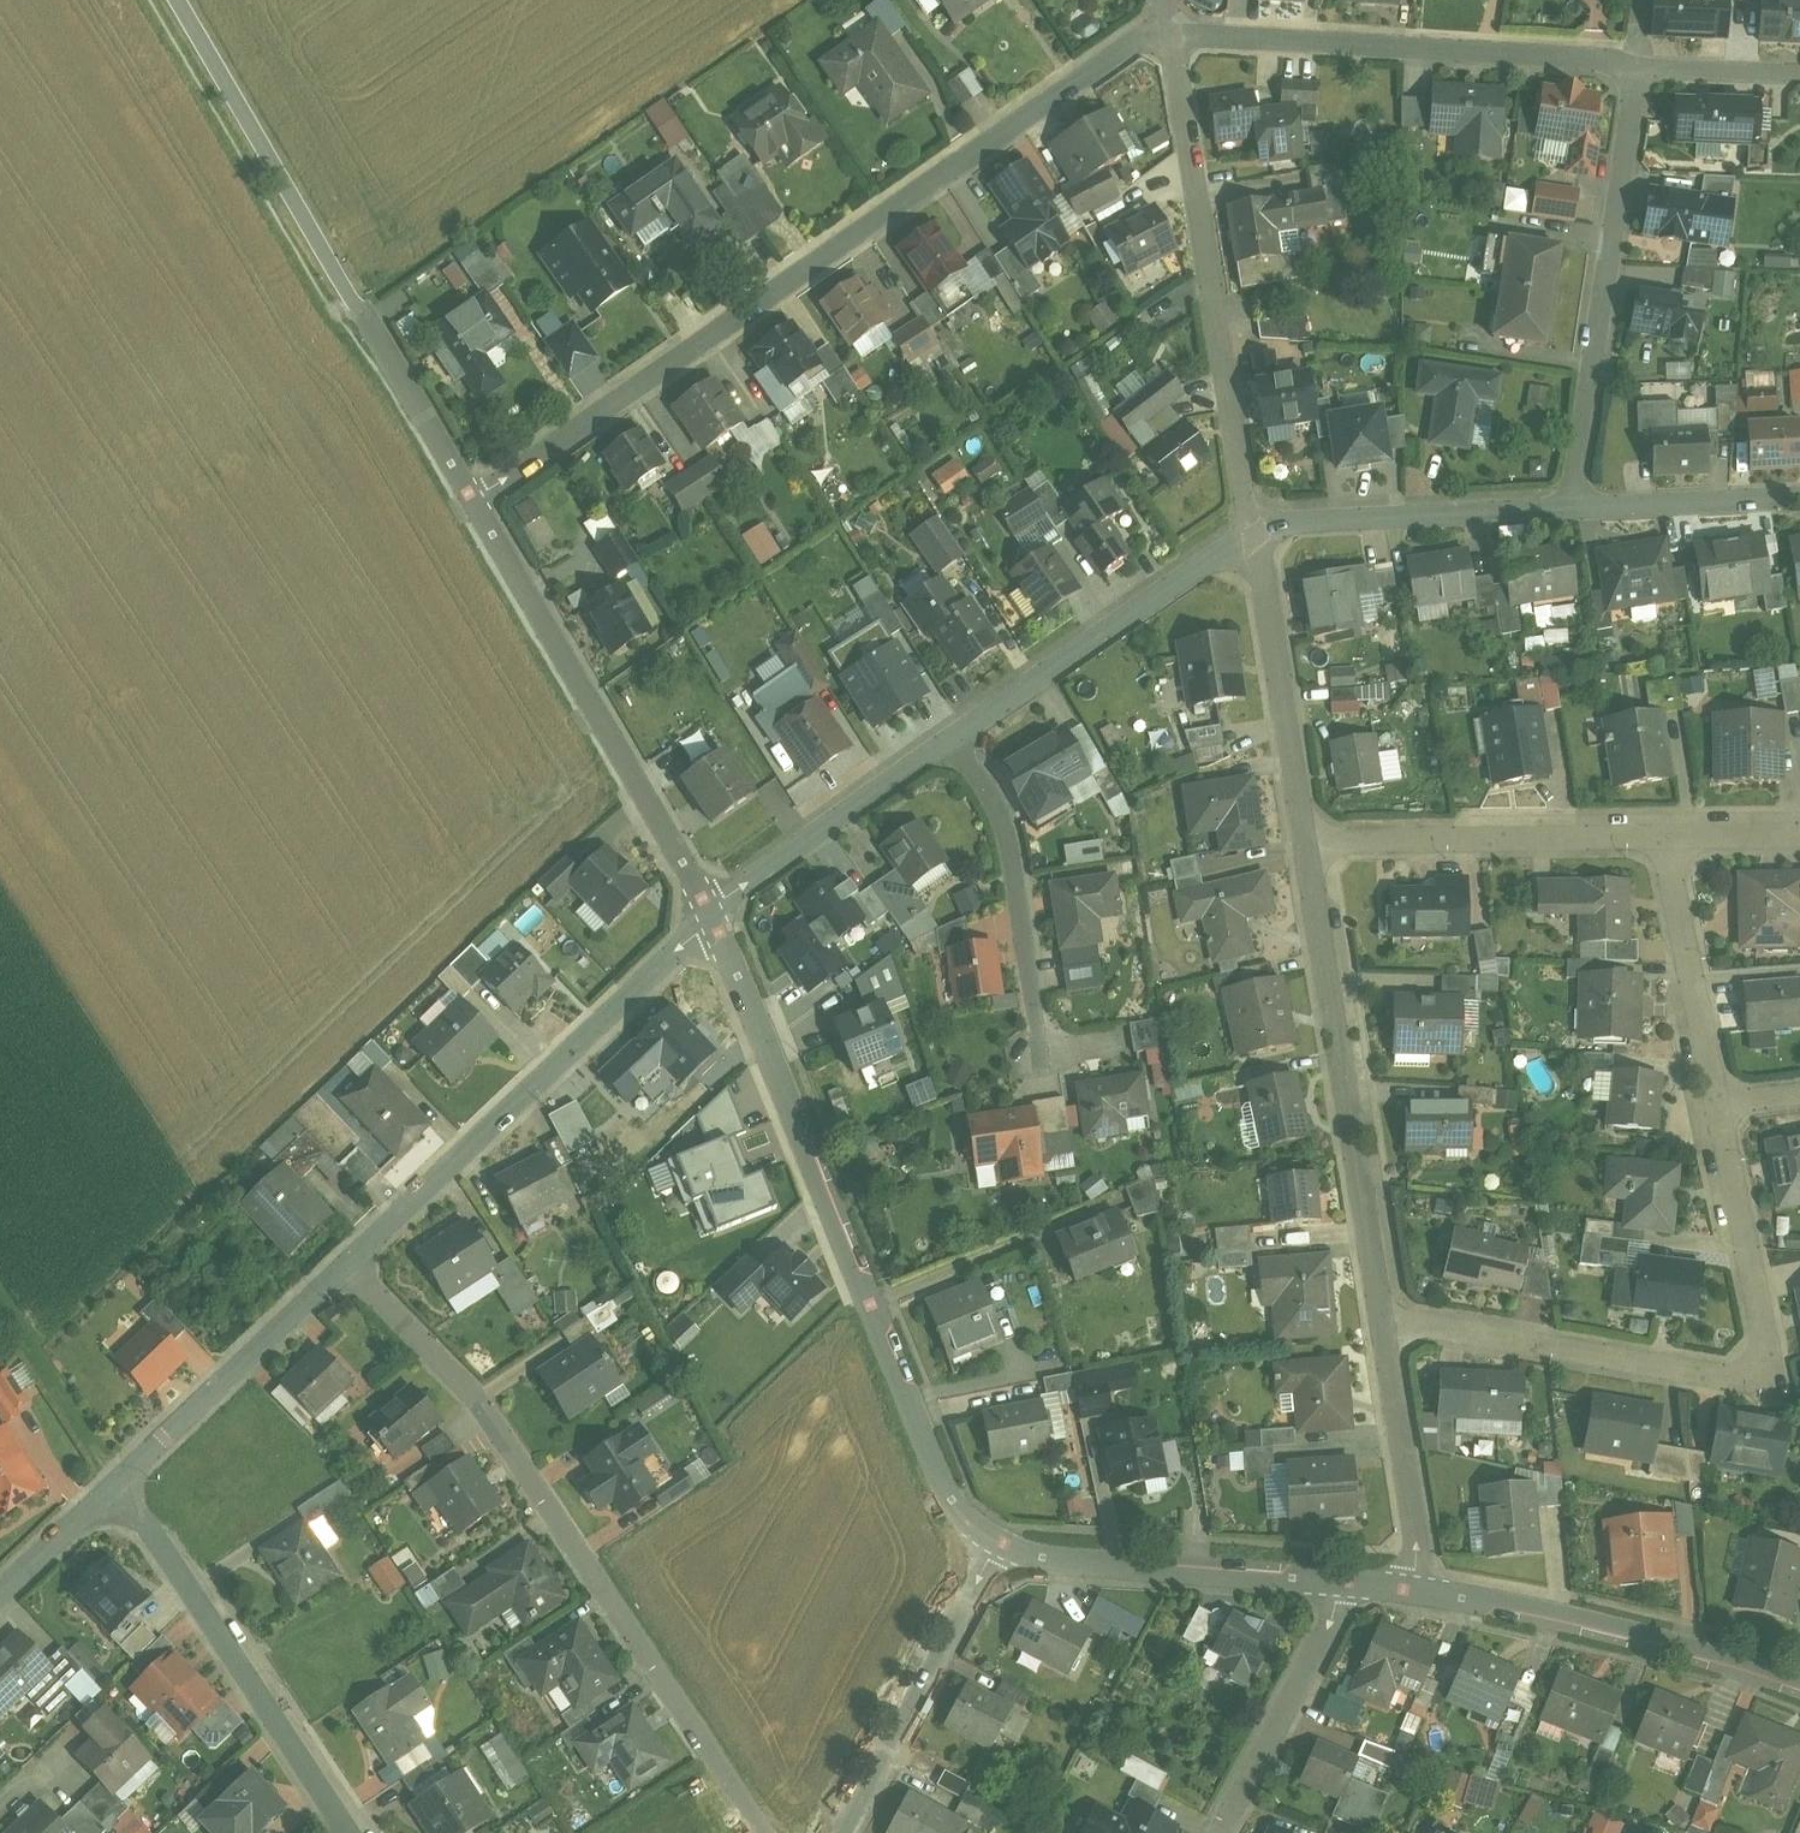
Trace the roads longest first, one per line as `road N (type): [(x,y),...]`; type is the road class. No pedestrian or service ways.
road 1 (residential): [(1169,33),(1133,41),(474,497)]
road 2 (residential): [(764,1832),(470,1392),(348,1265)]
road 3 (residential): [(999,1542),(944,1486),(711,912)]
road 4 (residential): [(1387,1321),(1732,1379),(1768,1342),(1715,1106)]
road 5 (residential): [(348,1265),(711,912)]
road 6 (residential): [(1255,531),(1169,33)]
road 7 (residential): [(1387,1321),(1310,841)]
road 8 (residential): [(711,912),(474,497)]
road 9 (residential): [(1642,69),(1169,33)]
road 10 (residential): [(1572,509),(1642,69)]
road 11 (residential): [(347,1832),(118,1482)]
road 12 (residential): [(1799,1686),(1567,1619),(1414,1590)]
road 13 (residential): [(951,742),(1255,531)]
road 14 (unclassified): [(363,311),(181,0)]
road 15 (residential): [(1310,841),(1664,841)]
road 16 (residential): [(1340,1582),(1074,1562),(999,1542)]
road 17 (residential): [(951,742),(991,794),(1011,841),(1045,1052)]
road 18 (residential): [(844,1832),(999,1542)]
road 19 (residential): [(1255,531),(1311,520),(1572,509)]
road 20 (residential): [(118,1482),(348,1265)]
road 21 (residential): [(1310,841),(1255,531)]
road 22 (residential): [(711,912),(951,742)]
road 23 (residential): [(1221,1832),(1334,1620),(1340,1582)]
road 24 (residential): [(1414,1590),(1417,1549),(1387,1321)]
road 25 (residential): [(1715,1106),(1664,841)]
road 26 (residential): [(1572,509),(1799,497)]
road 27 (residential): [(474,497),(363,311)]
road 28 (residential): [(0,1594),(118,1482)]
road 29 (residential): [(1799,74),(1642,69)]
road 30 (residential): [(1664,841),(1799,836)]

